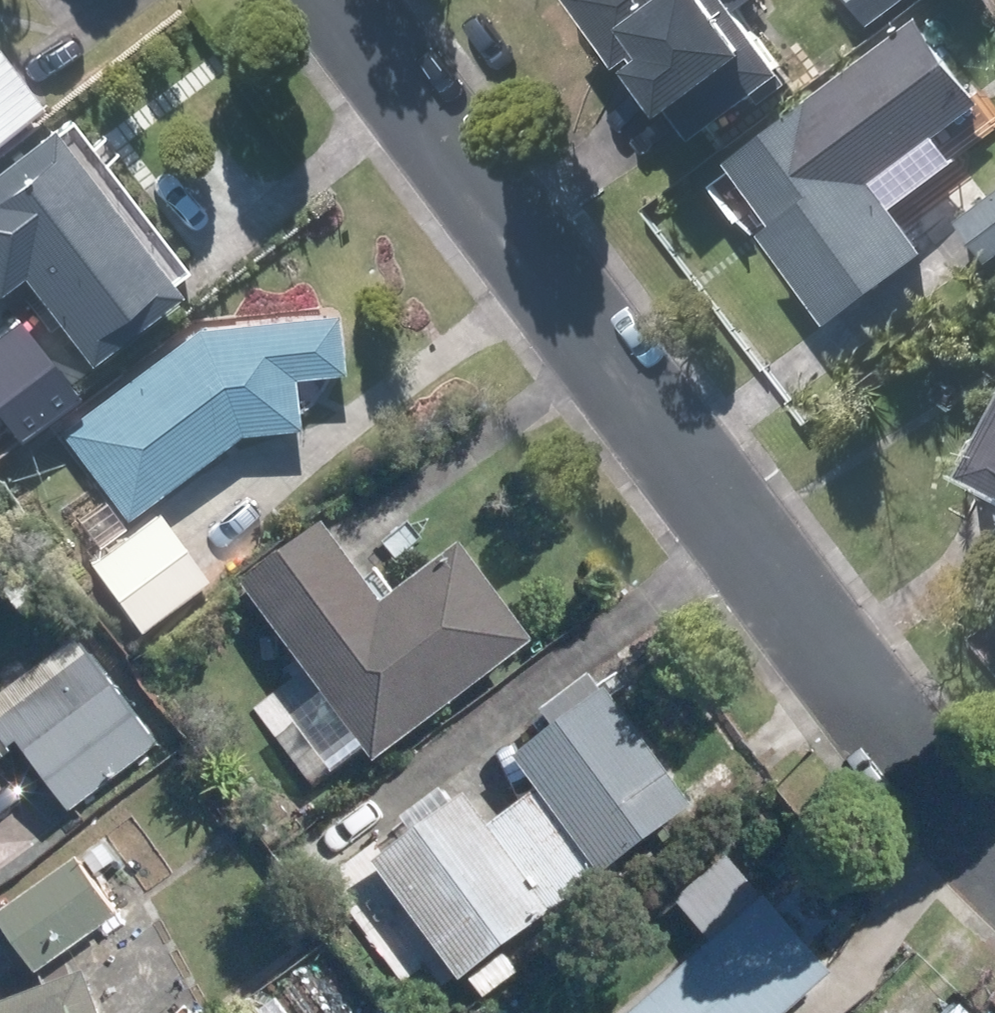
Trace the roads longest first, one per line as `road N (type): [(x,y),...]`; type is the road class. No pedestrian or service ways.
road 1 (residential): [(350,0),(994,839)]

